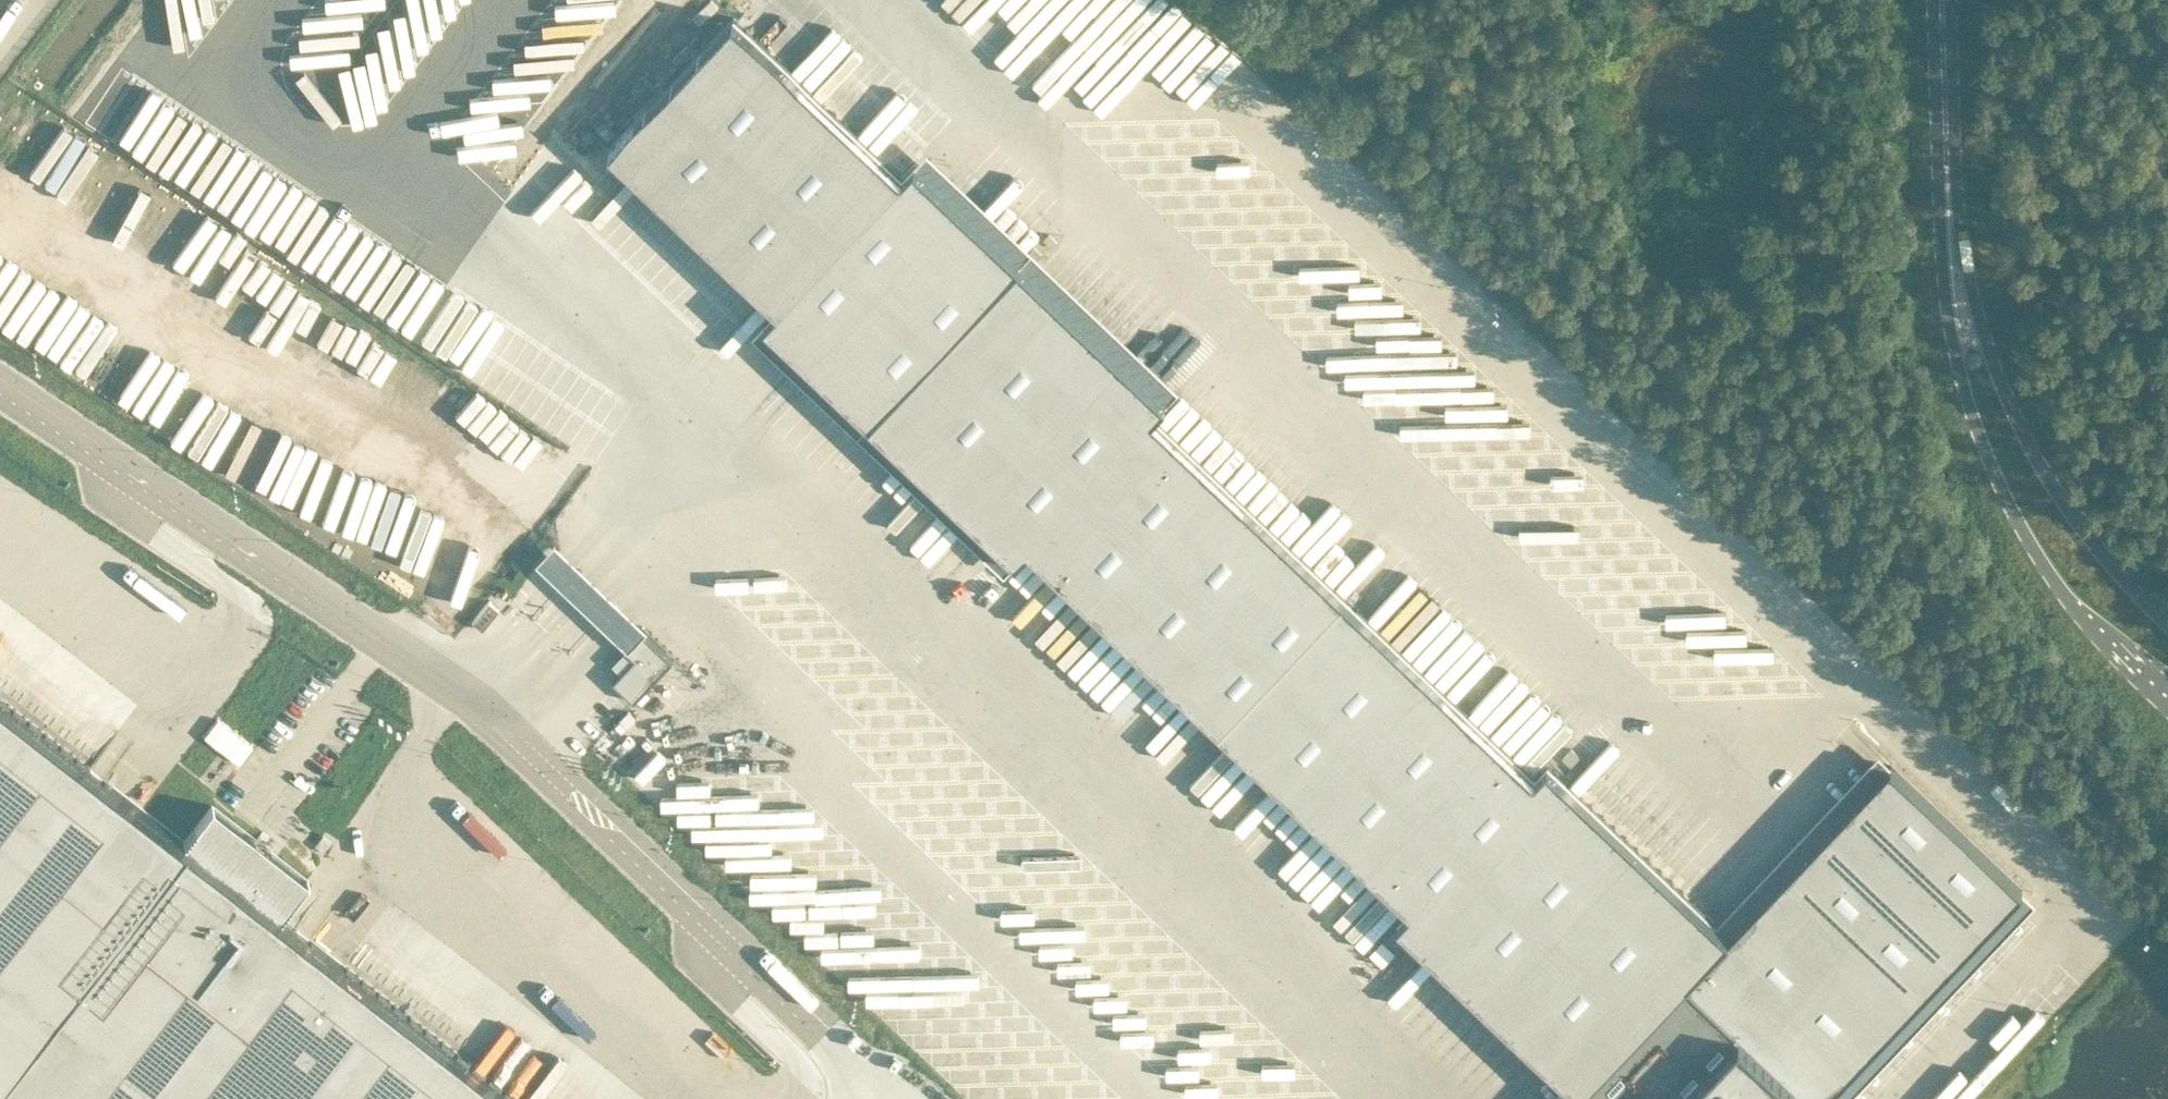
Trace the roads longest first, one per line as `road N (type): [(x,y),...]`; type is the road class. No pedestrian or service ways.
road 1 (unclassified): [(0,383),(419,658),(502,722),(826,1028),(888,1098)]
road 2 (secondary): [(1960,307),(1962,376),(1988,460),(2035,551),(2077,608),(2167,695)]
road 3 (secondary): [(2167,623),(2083,531),(2035,456),(1960,307)]
road 4 (track): [(270,0),(236,83),(258,131),(327,185),(387,204),(462,183)]
road 5 (secondary): [(1960,307),(1941,0)]

